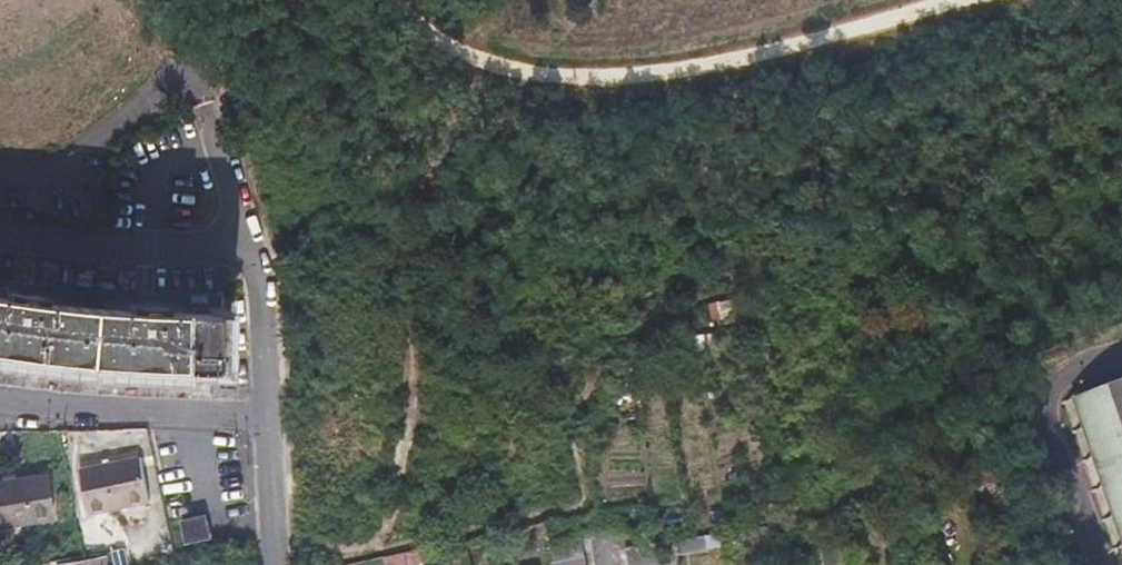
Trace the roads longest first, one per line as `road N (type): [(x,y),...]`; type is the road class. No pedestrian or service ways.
road 1 (residential): [(268,418),(254,292),(209,134)]
road 2 (residential): [(268,418),(149,419),(0,408)]
road 3 (residential): [(274,564),(268,418)]

